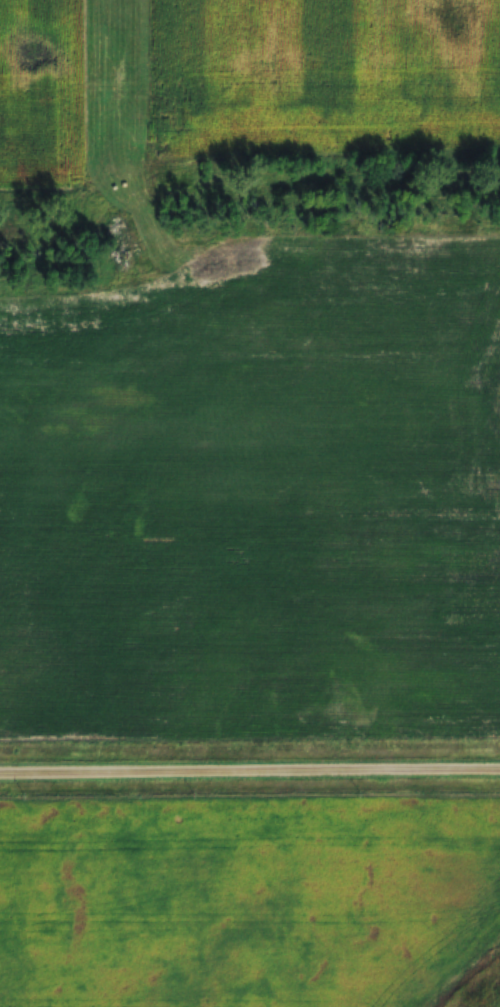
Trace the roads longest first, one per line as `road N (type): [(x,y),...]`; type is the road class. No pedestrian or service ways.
road 1 (residential): [(499,769),(0,773)]

